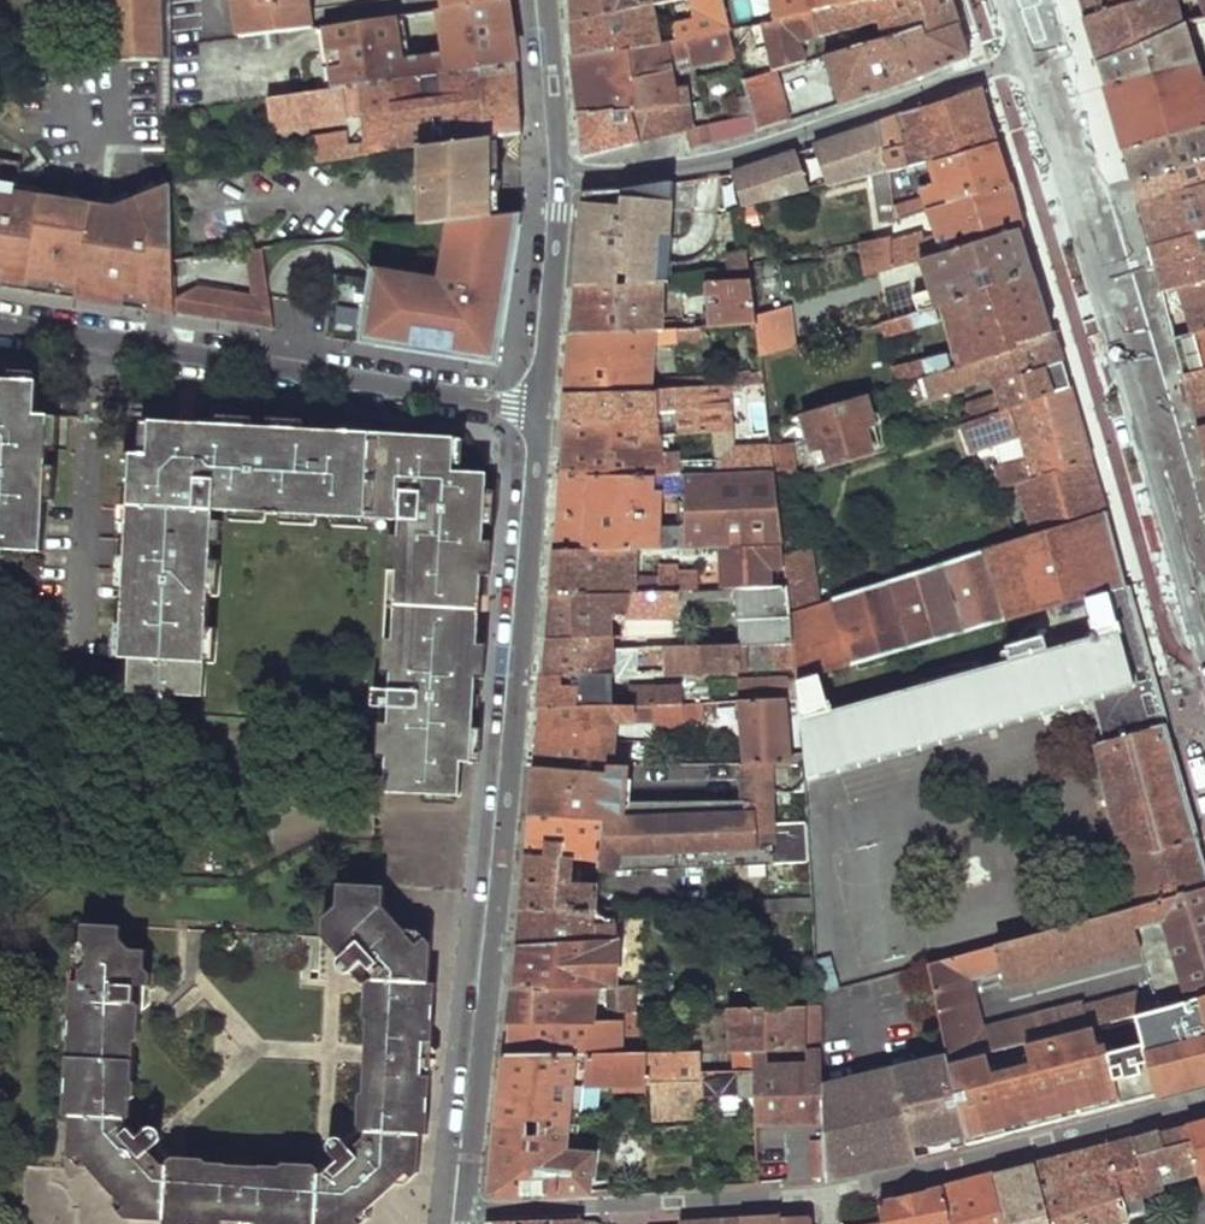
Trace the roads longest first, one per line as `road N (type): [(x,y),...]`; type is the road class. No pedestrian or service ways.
road 1 (tertiary): [(539,411),(465,1215)]
road 2 (residential): [(465,1215),(829,1194),(1204,1100)]
road 3 (secondary): [(1204,629),(1030,56)]
road 4 (residential): [(0,325),(539,411)]
road 5 (residential): [(562,174),(648,172),(734,157),(1030,56)]
road 6 (tertiary): [(562,174),(539,411)]
road 7 (tertiary): [(542,0),(562,174)]

